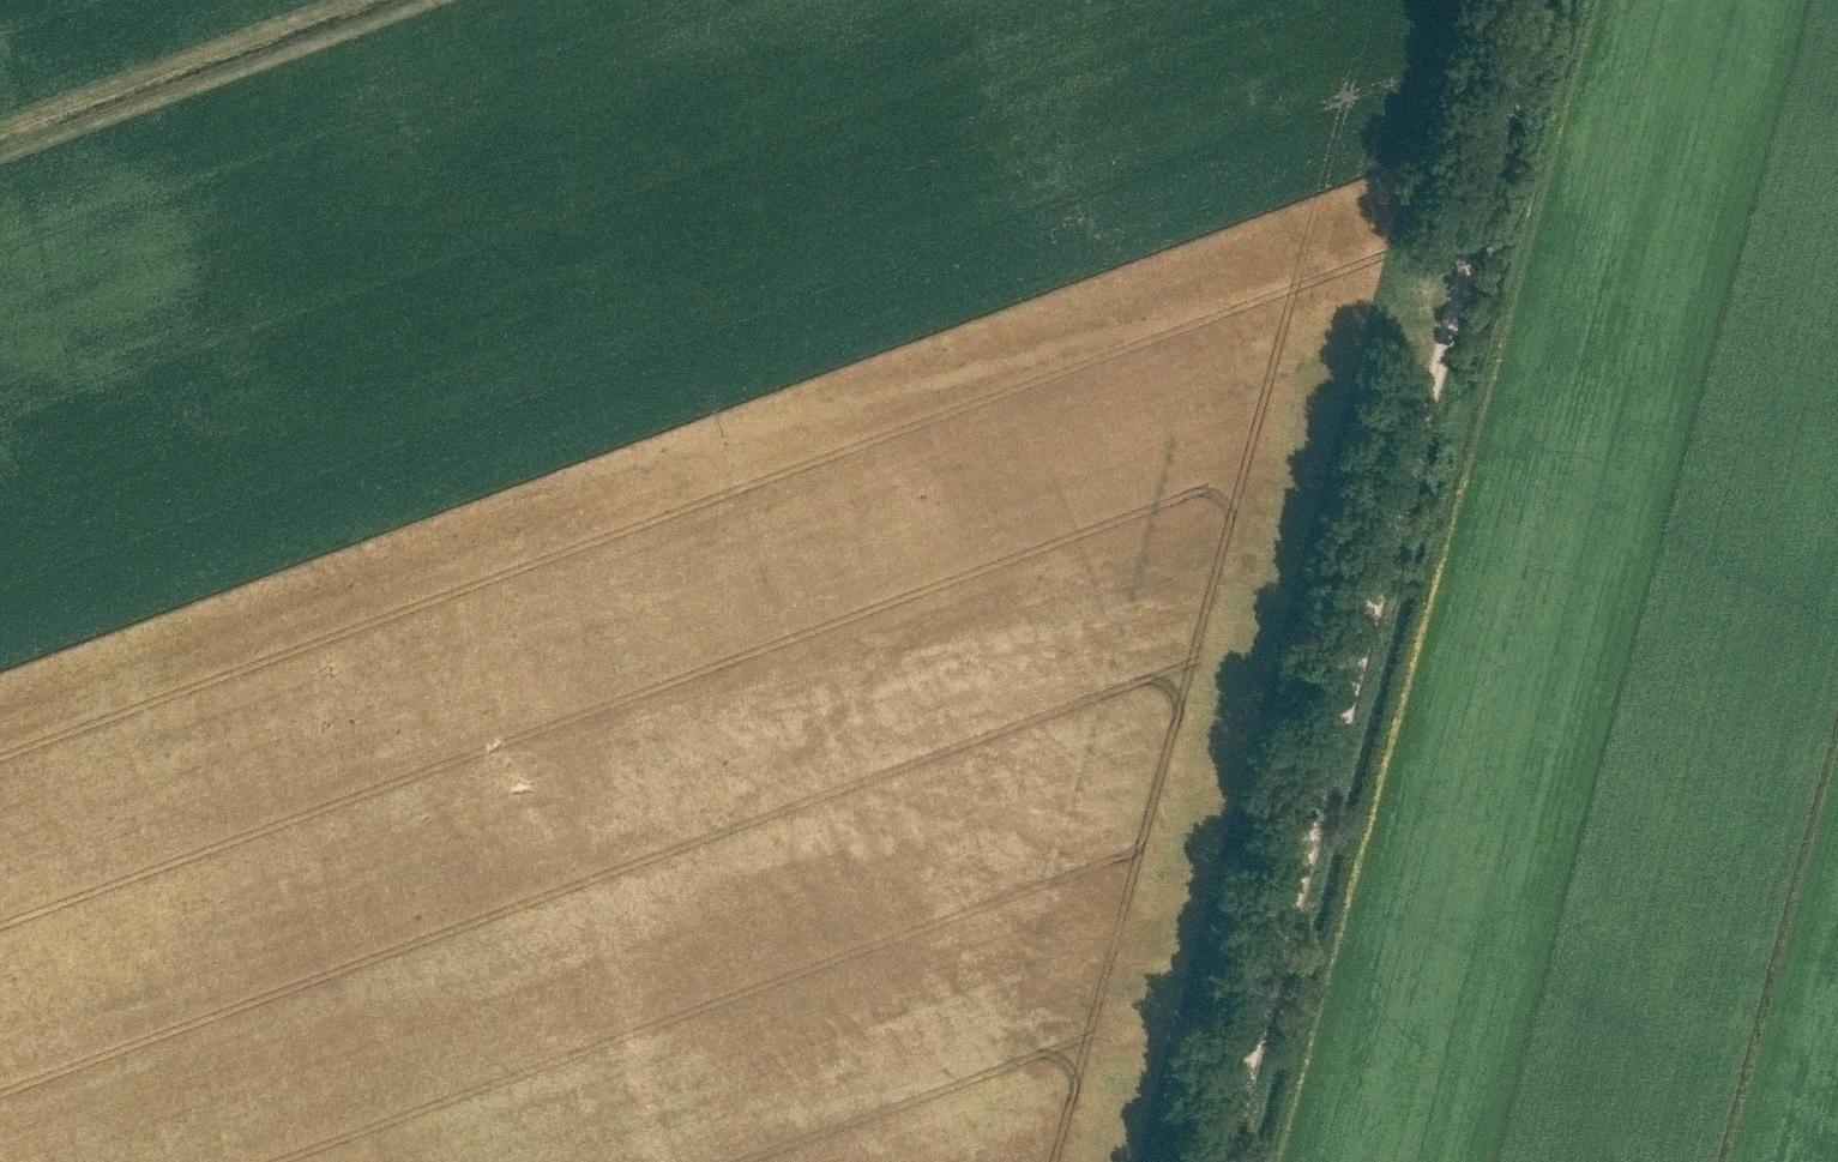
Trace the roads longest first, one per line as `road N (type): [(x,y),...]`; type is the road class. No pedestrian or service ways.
road 1 (track): [(1223,1161),(1541,0)]

